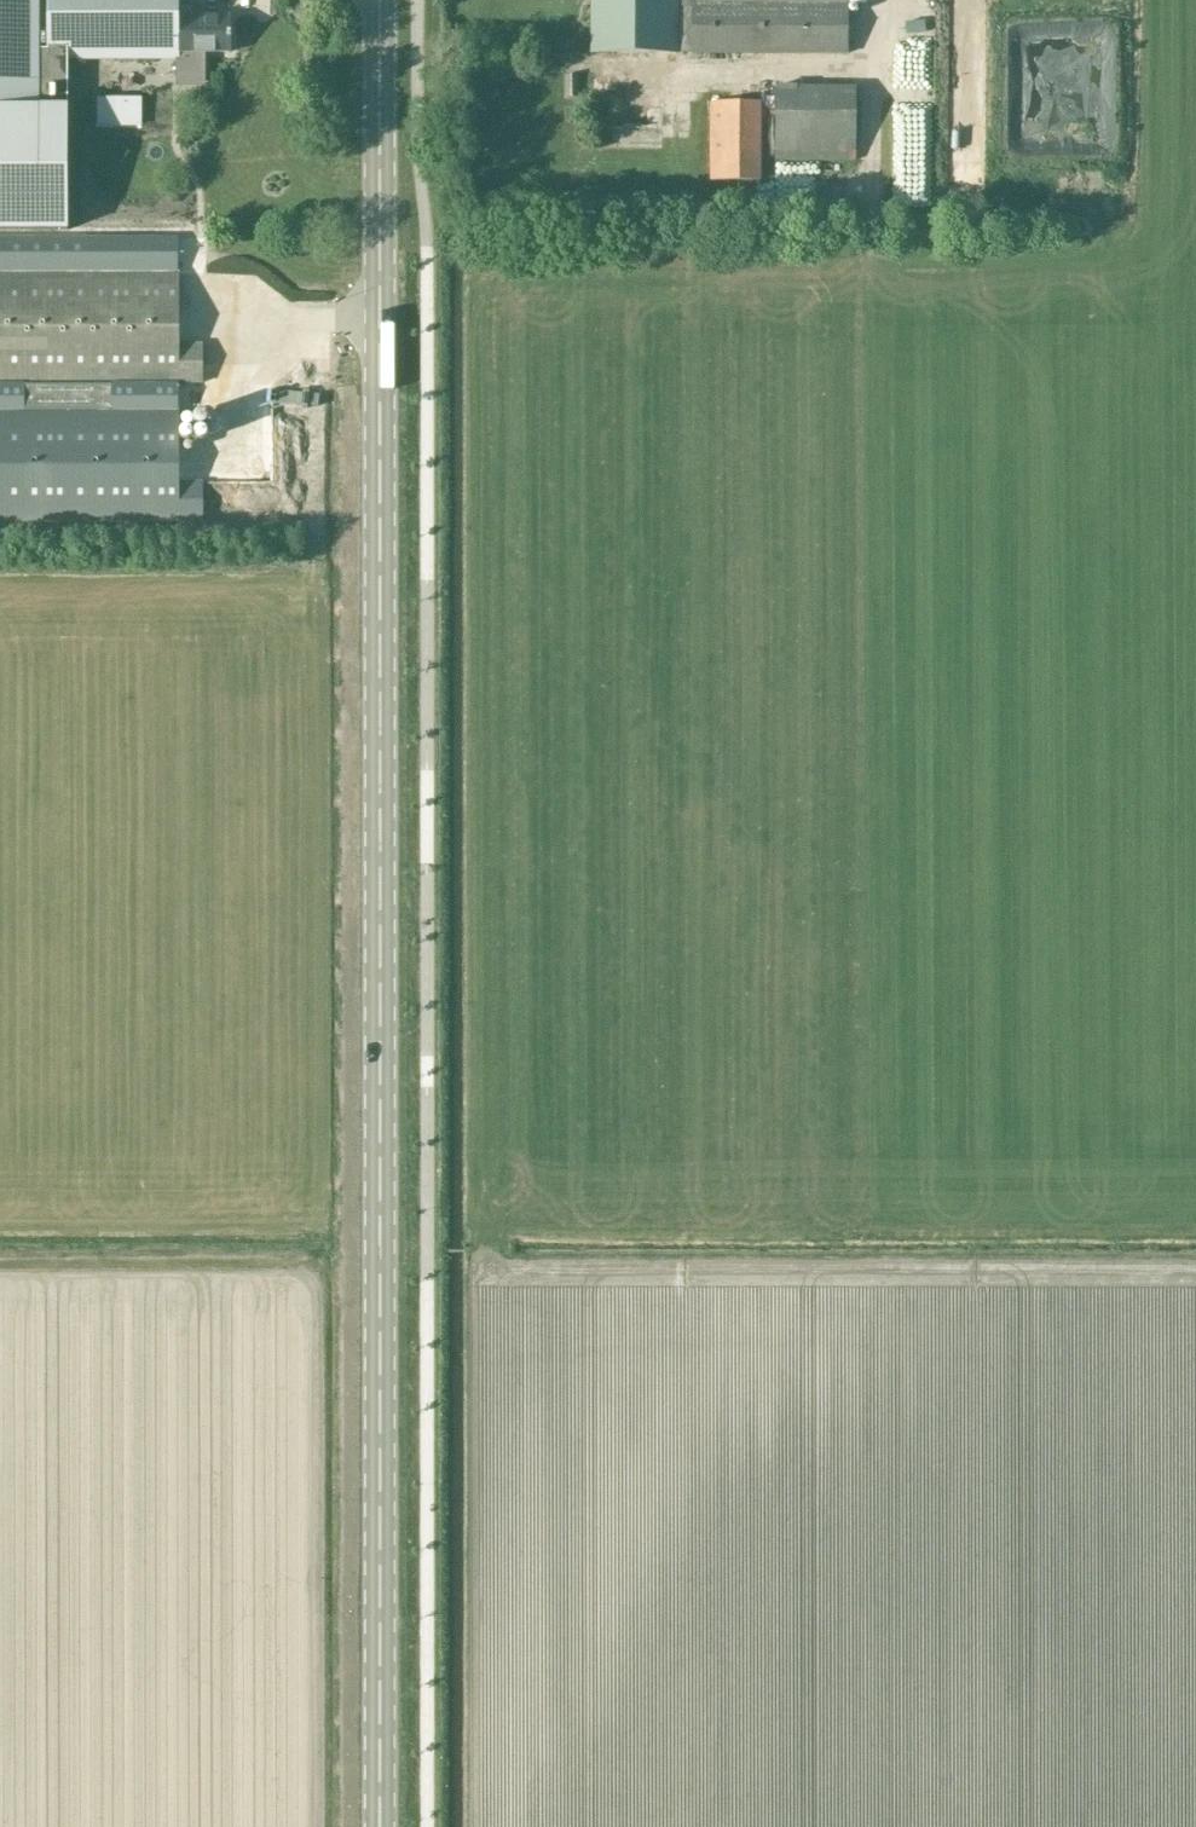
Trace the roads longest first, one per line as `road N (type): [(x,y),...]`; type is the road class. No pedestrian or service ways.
road 1 (secondary): [(379,1826),(379,0)]

